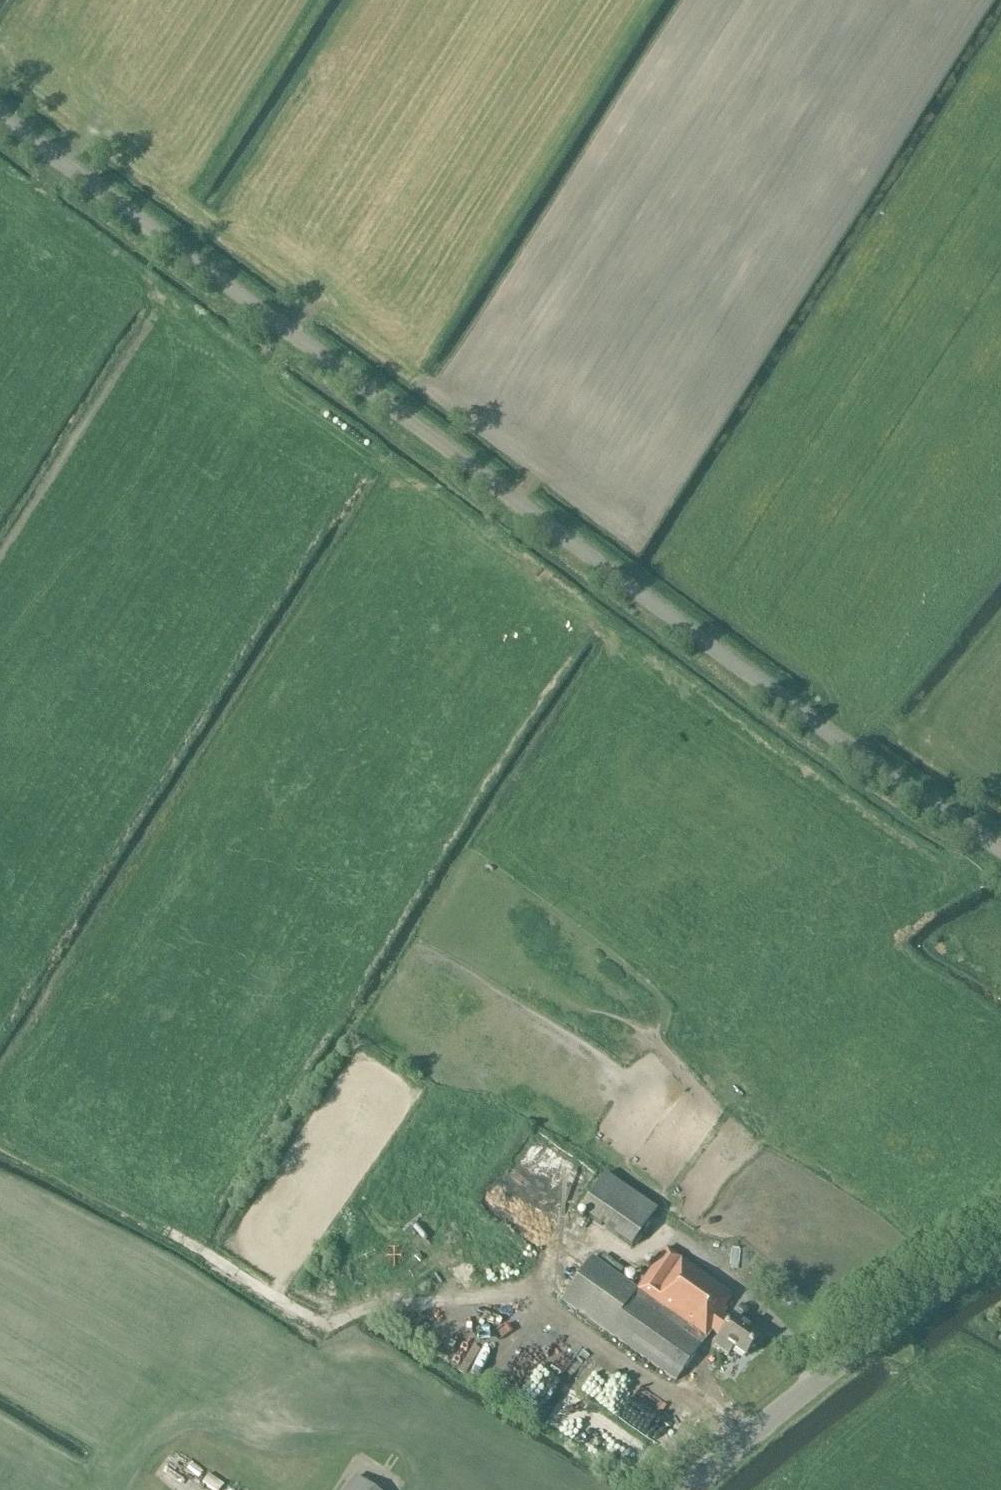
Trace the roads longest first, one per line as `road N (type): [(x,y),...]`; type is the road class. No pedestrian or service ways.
road 1 (unclassified): [(1000,850),(0,115)]
road 2 (unclassified): [(695,1489),(817,1389),(1000,1274)]

